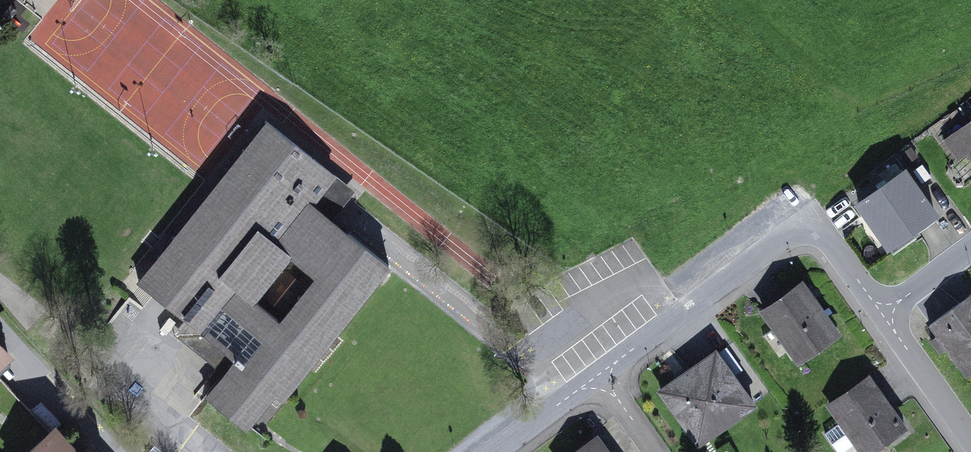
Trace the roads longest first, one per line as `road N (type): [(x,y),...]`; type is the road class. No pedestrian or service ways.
road 1 (residential): [(881,314),(829,242),(794,233),(599,374)]
road 2 (residential): [(970,441),(881,314)]
road 3 (residential): [(599,374),(494,451)]

